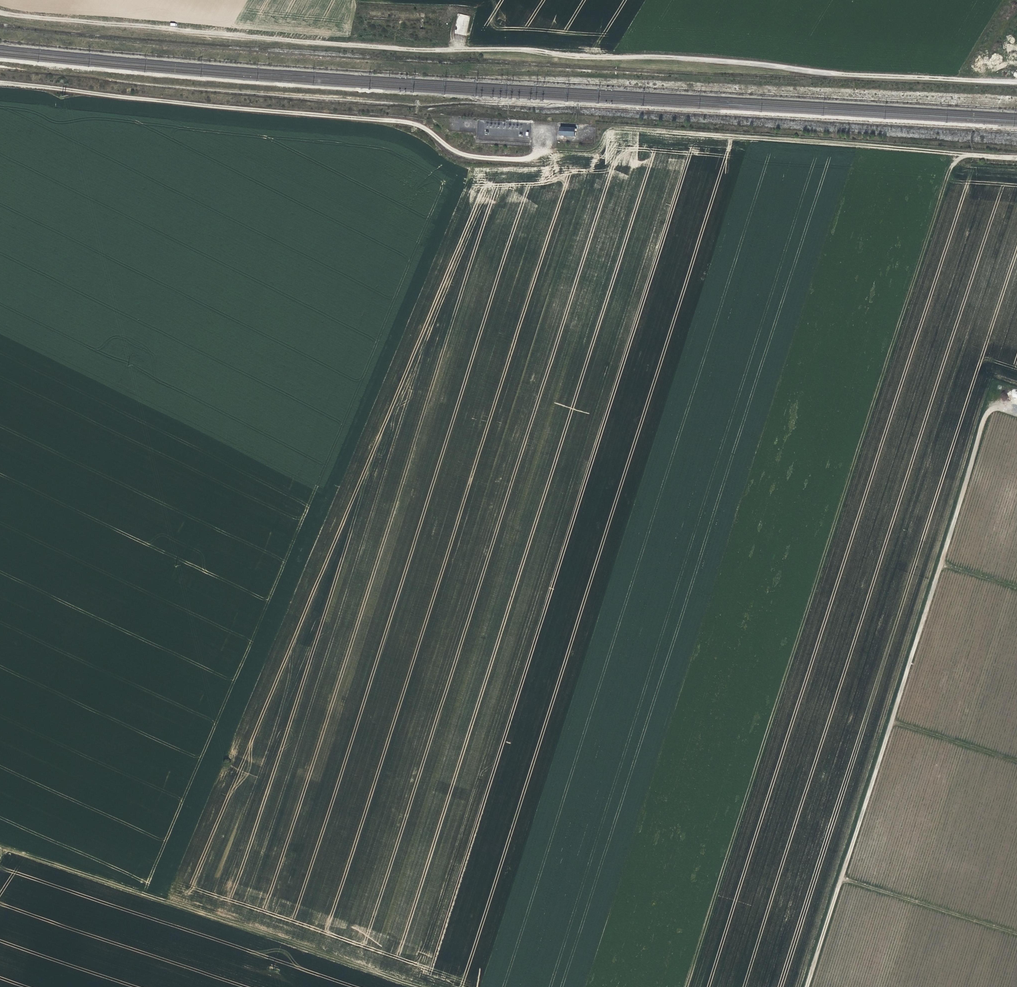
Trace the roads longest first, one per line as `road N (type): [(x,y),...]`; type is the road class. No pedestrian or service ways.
road 1 (track): [(685,986),(959,154)]
road 2 (track): [(806,986),(992,405)]
road 3 (track): [(548,163),(457,156),(419,124),(0,84)]
road 4 (track): [(0,849),(416,986)]

